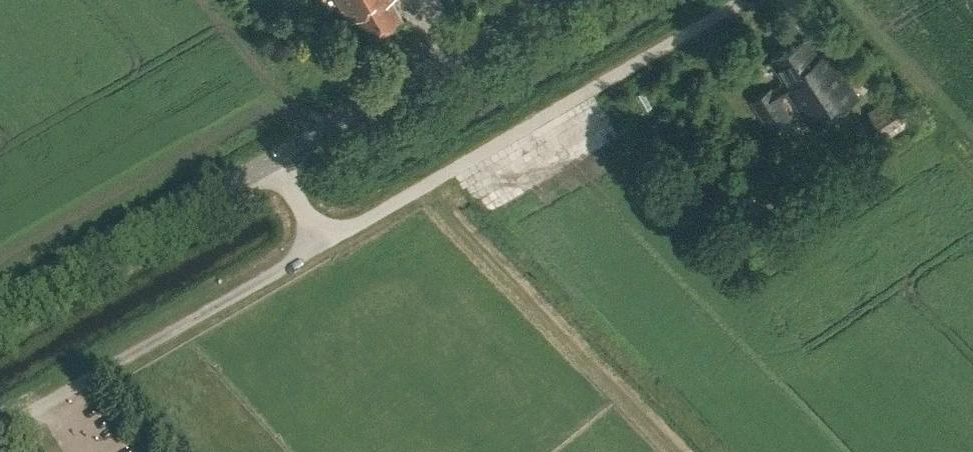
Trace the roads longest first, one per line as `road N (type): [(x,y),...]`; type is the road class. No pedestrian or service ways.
road 1 (unclassified): [(320,243),(742,0)]
road 2 (unclassified): [(0,430),(320,243)]
road 3 (tertiary): [(269,160),(550,0)]
road 4 (tertiary): [(0,315),(269,160)]

